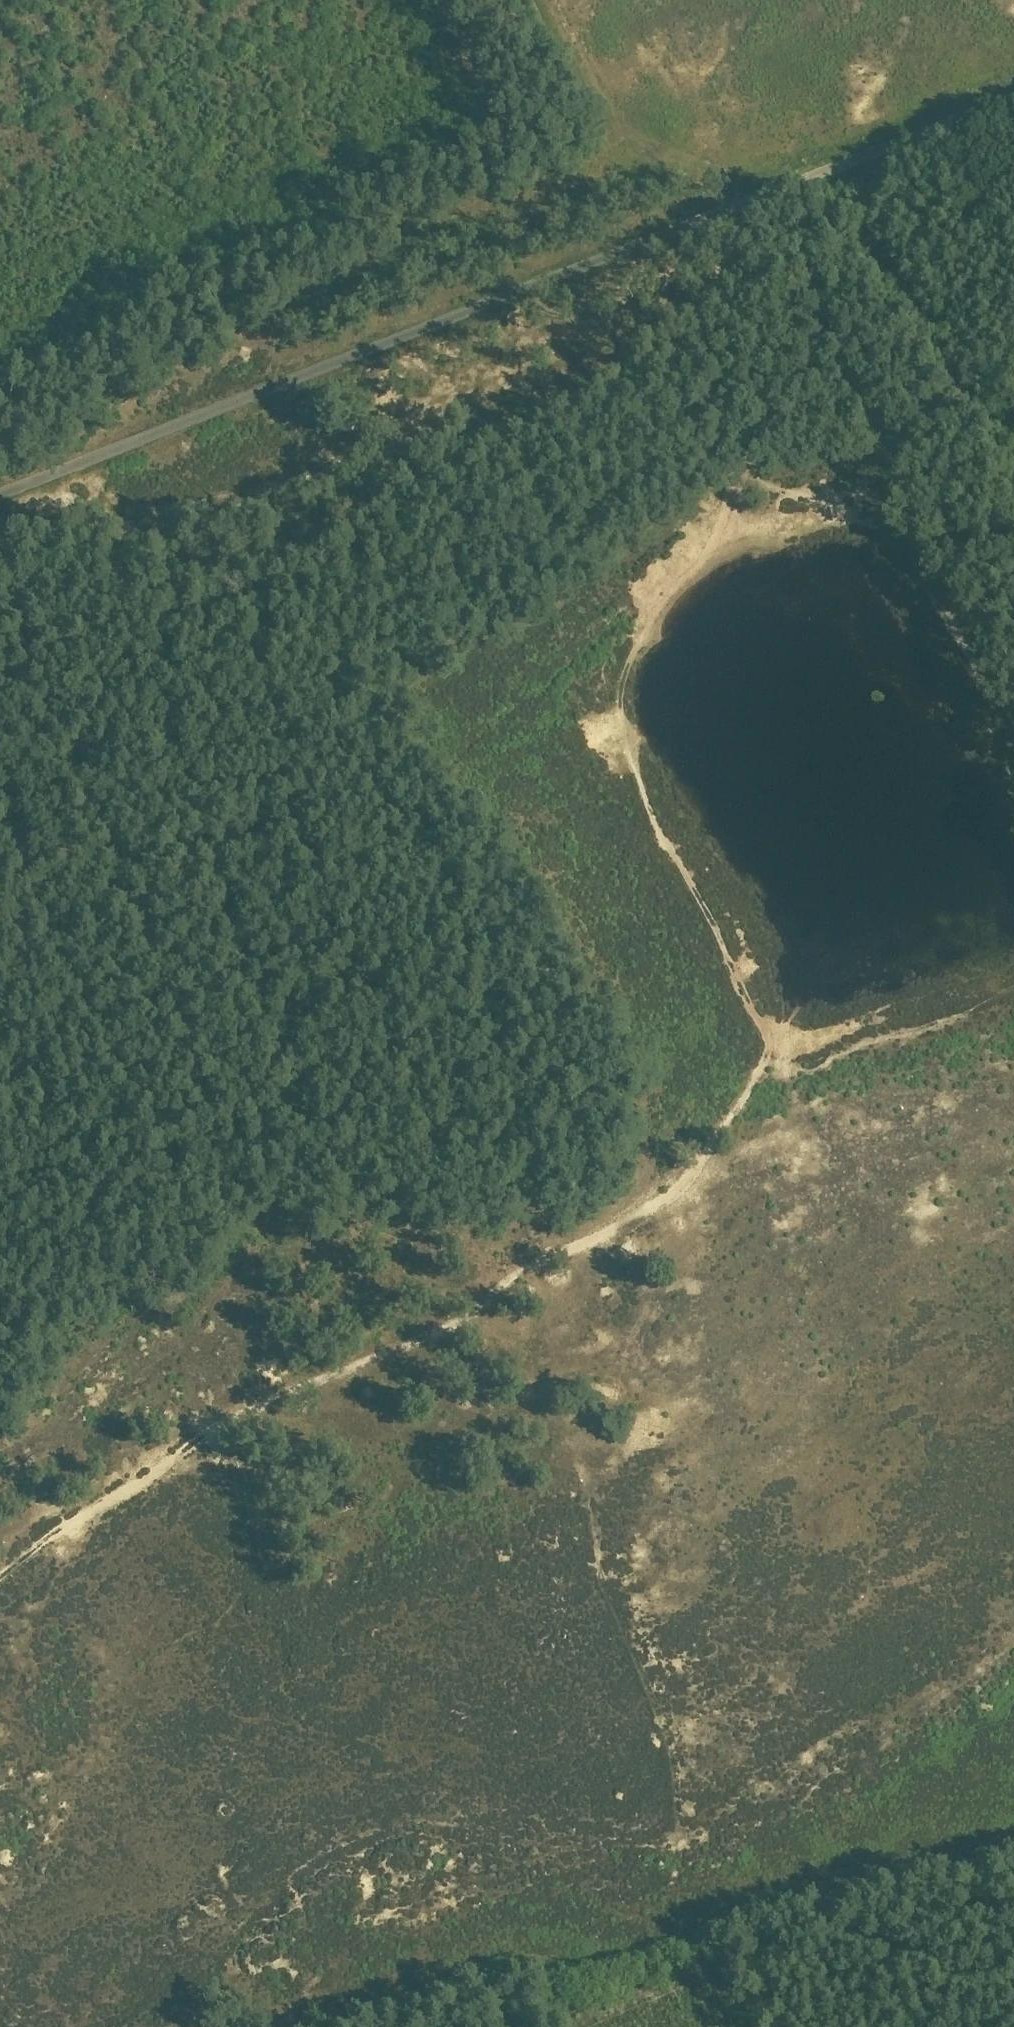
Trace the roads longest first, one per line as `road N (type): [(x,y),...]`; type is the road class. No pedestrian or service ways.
road 1 (unclassified): [(1013,100),(0,490)]
road 2 (track): [(32,477),(133,504),(259,485),(442,388),(511,379),(702,305)]
road 3 (track): [(652,1855),(693,1969),(727,2026)]

